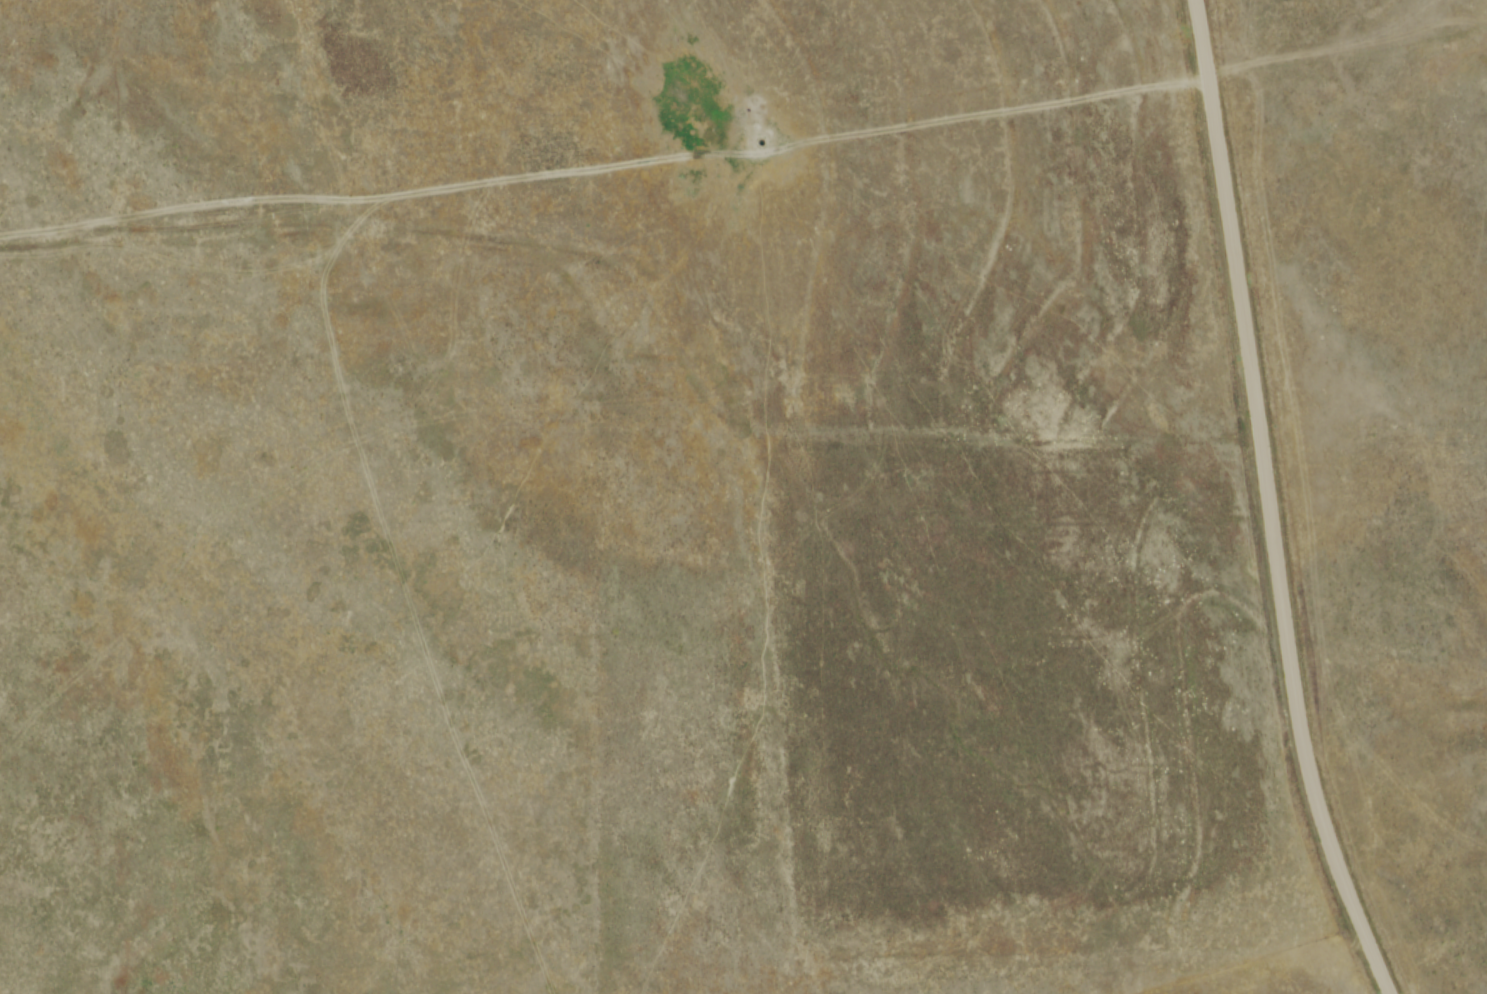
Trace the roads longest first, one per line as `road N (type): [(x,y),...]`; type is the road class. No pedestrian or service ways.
road 1 (residential): [(1200,0),(1309,762),(1336,866),(1391,993)]

